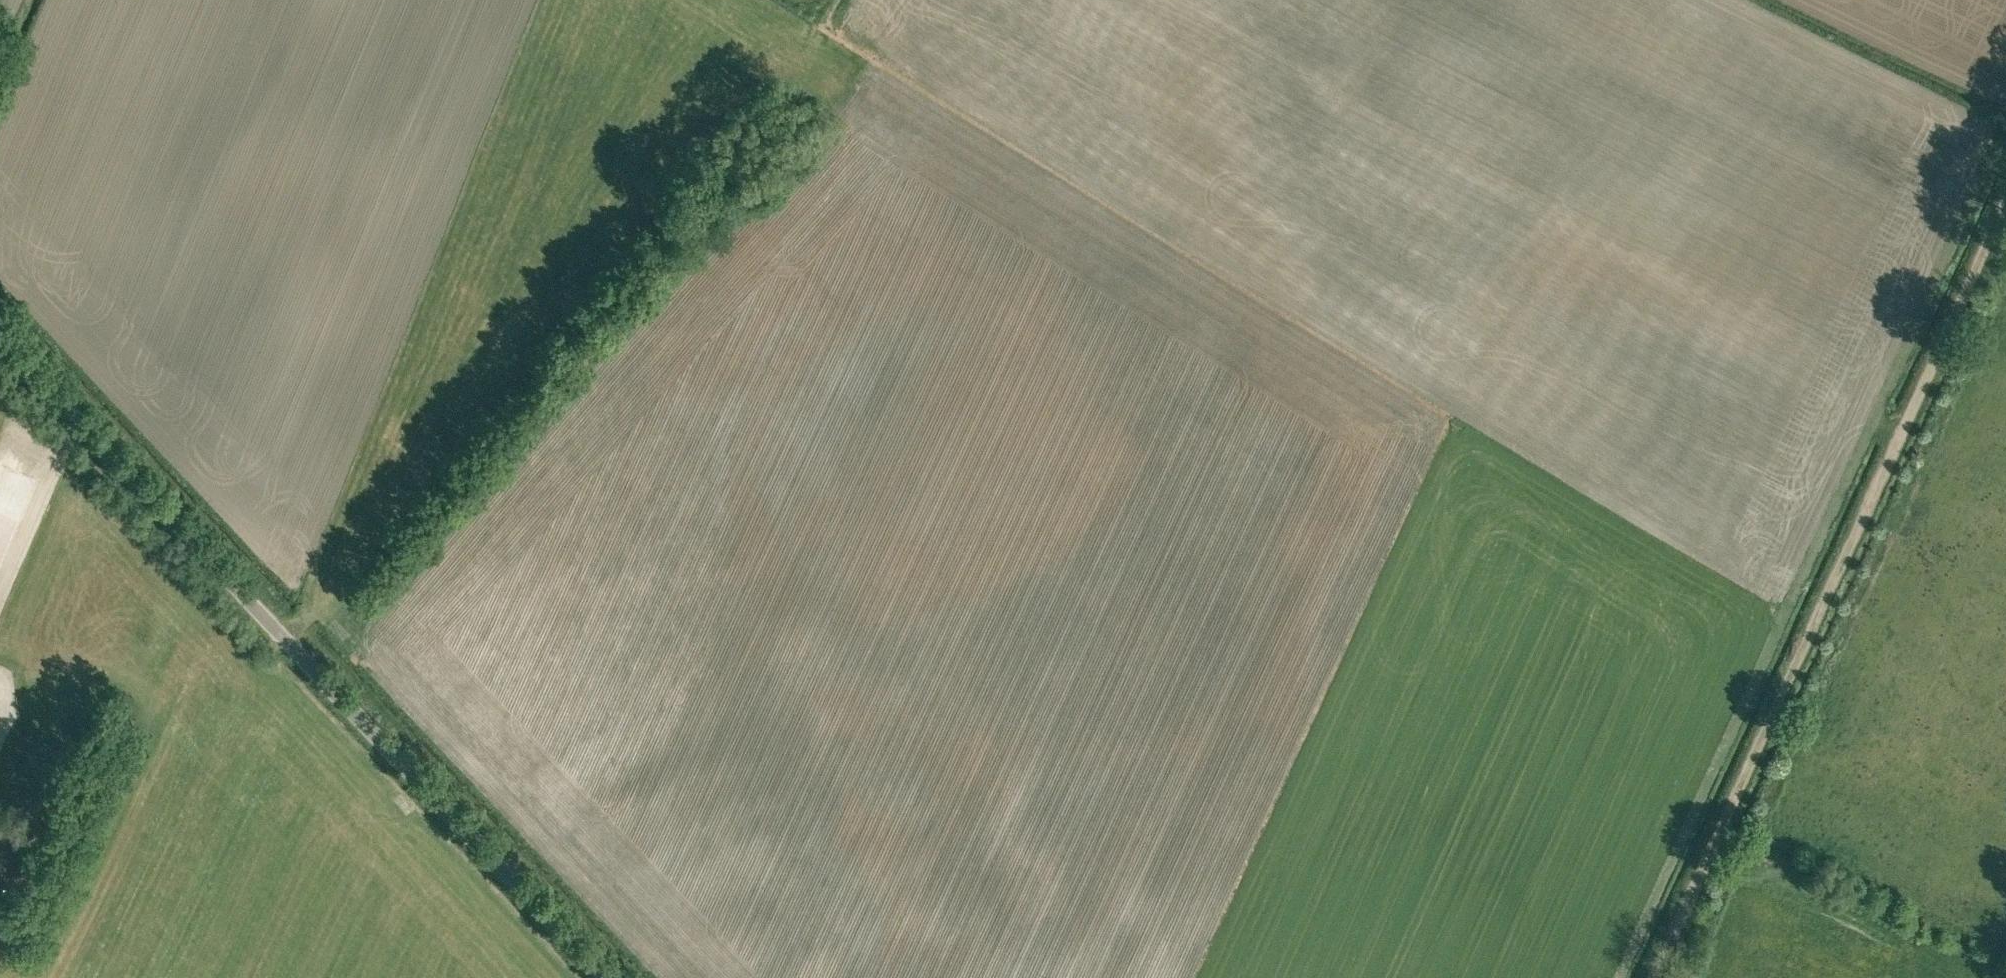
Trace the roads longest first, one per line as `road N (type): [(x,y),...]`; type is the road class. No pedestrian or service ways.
road 1 (unclassified): [(610,977),(0,332)]
road 2 (track): [(2005,206),(1652,977)]

